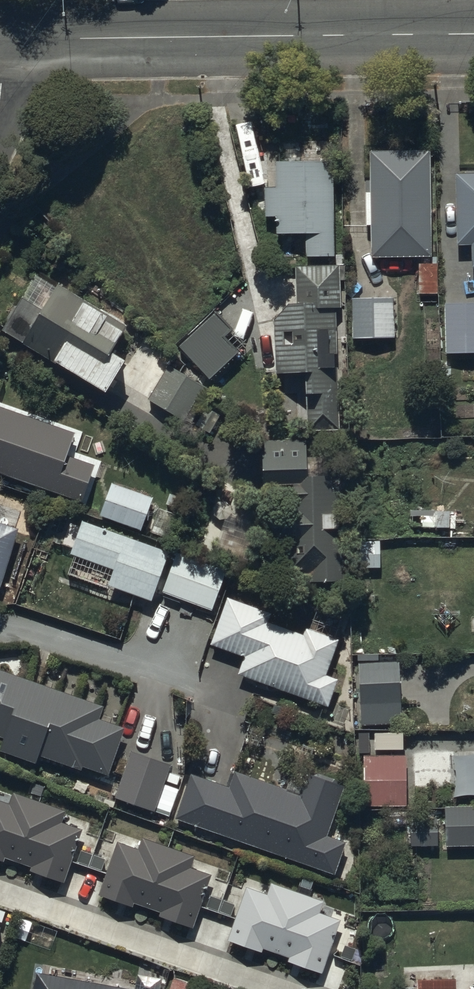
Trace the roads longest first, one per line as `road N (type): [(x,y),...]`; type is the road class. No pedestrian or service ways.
road 1 (residential): [(473,35),(5,40)]

